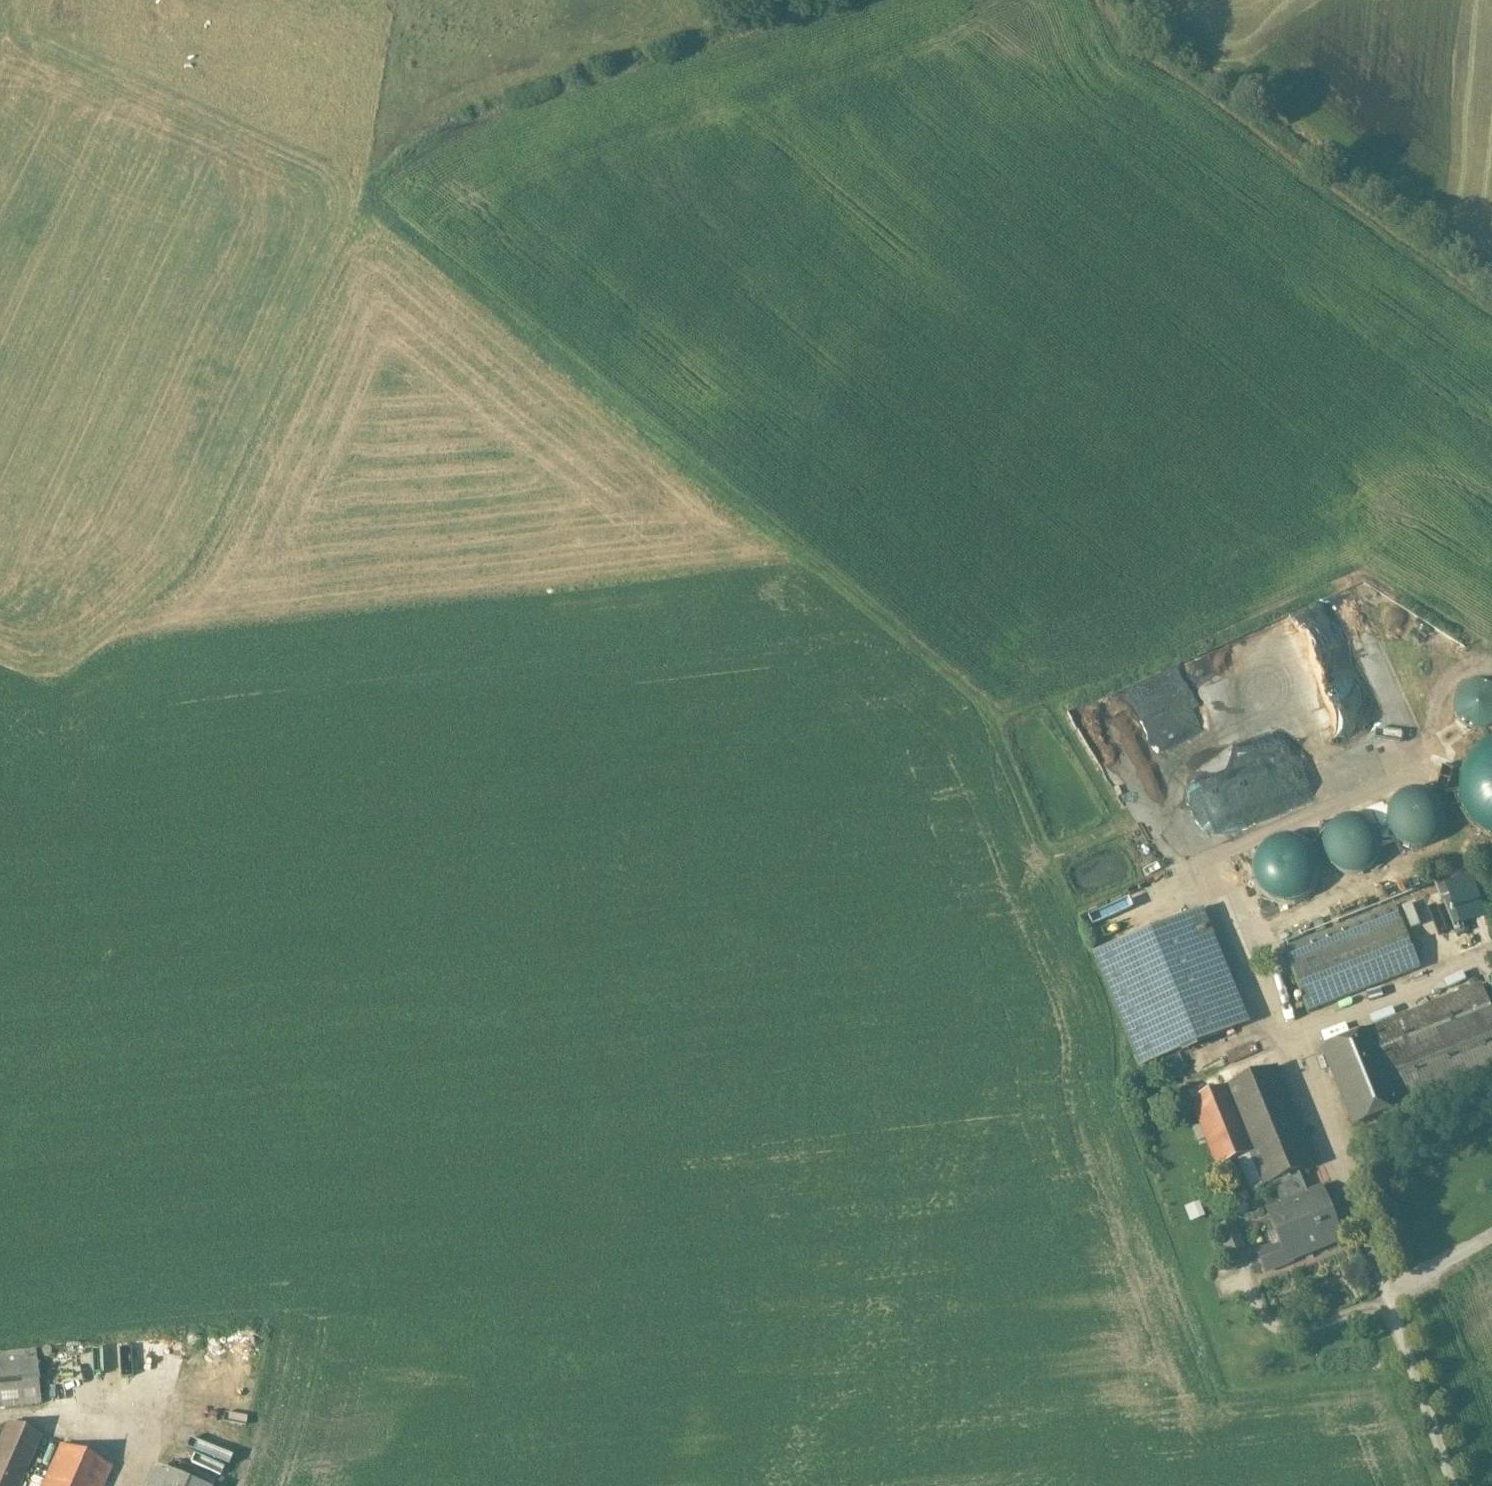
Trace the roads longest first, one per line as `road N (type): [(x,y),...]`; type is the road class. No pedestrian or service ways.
road 1 (track): [(1491,674),(1456,676),(1442,695),(1433,715),(1444,752),(1434,769)]
road 2 (track): [(1389,1300),(1491,1236)]

